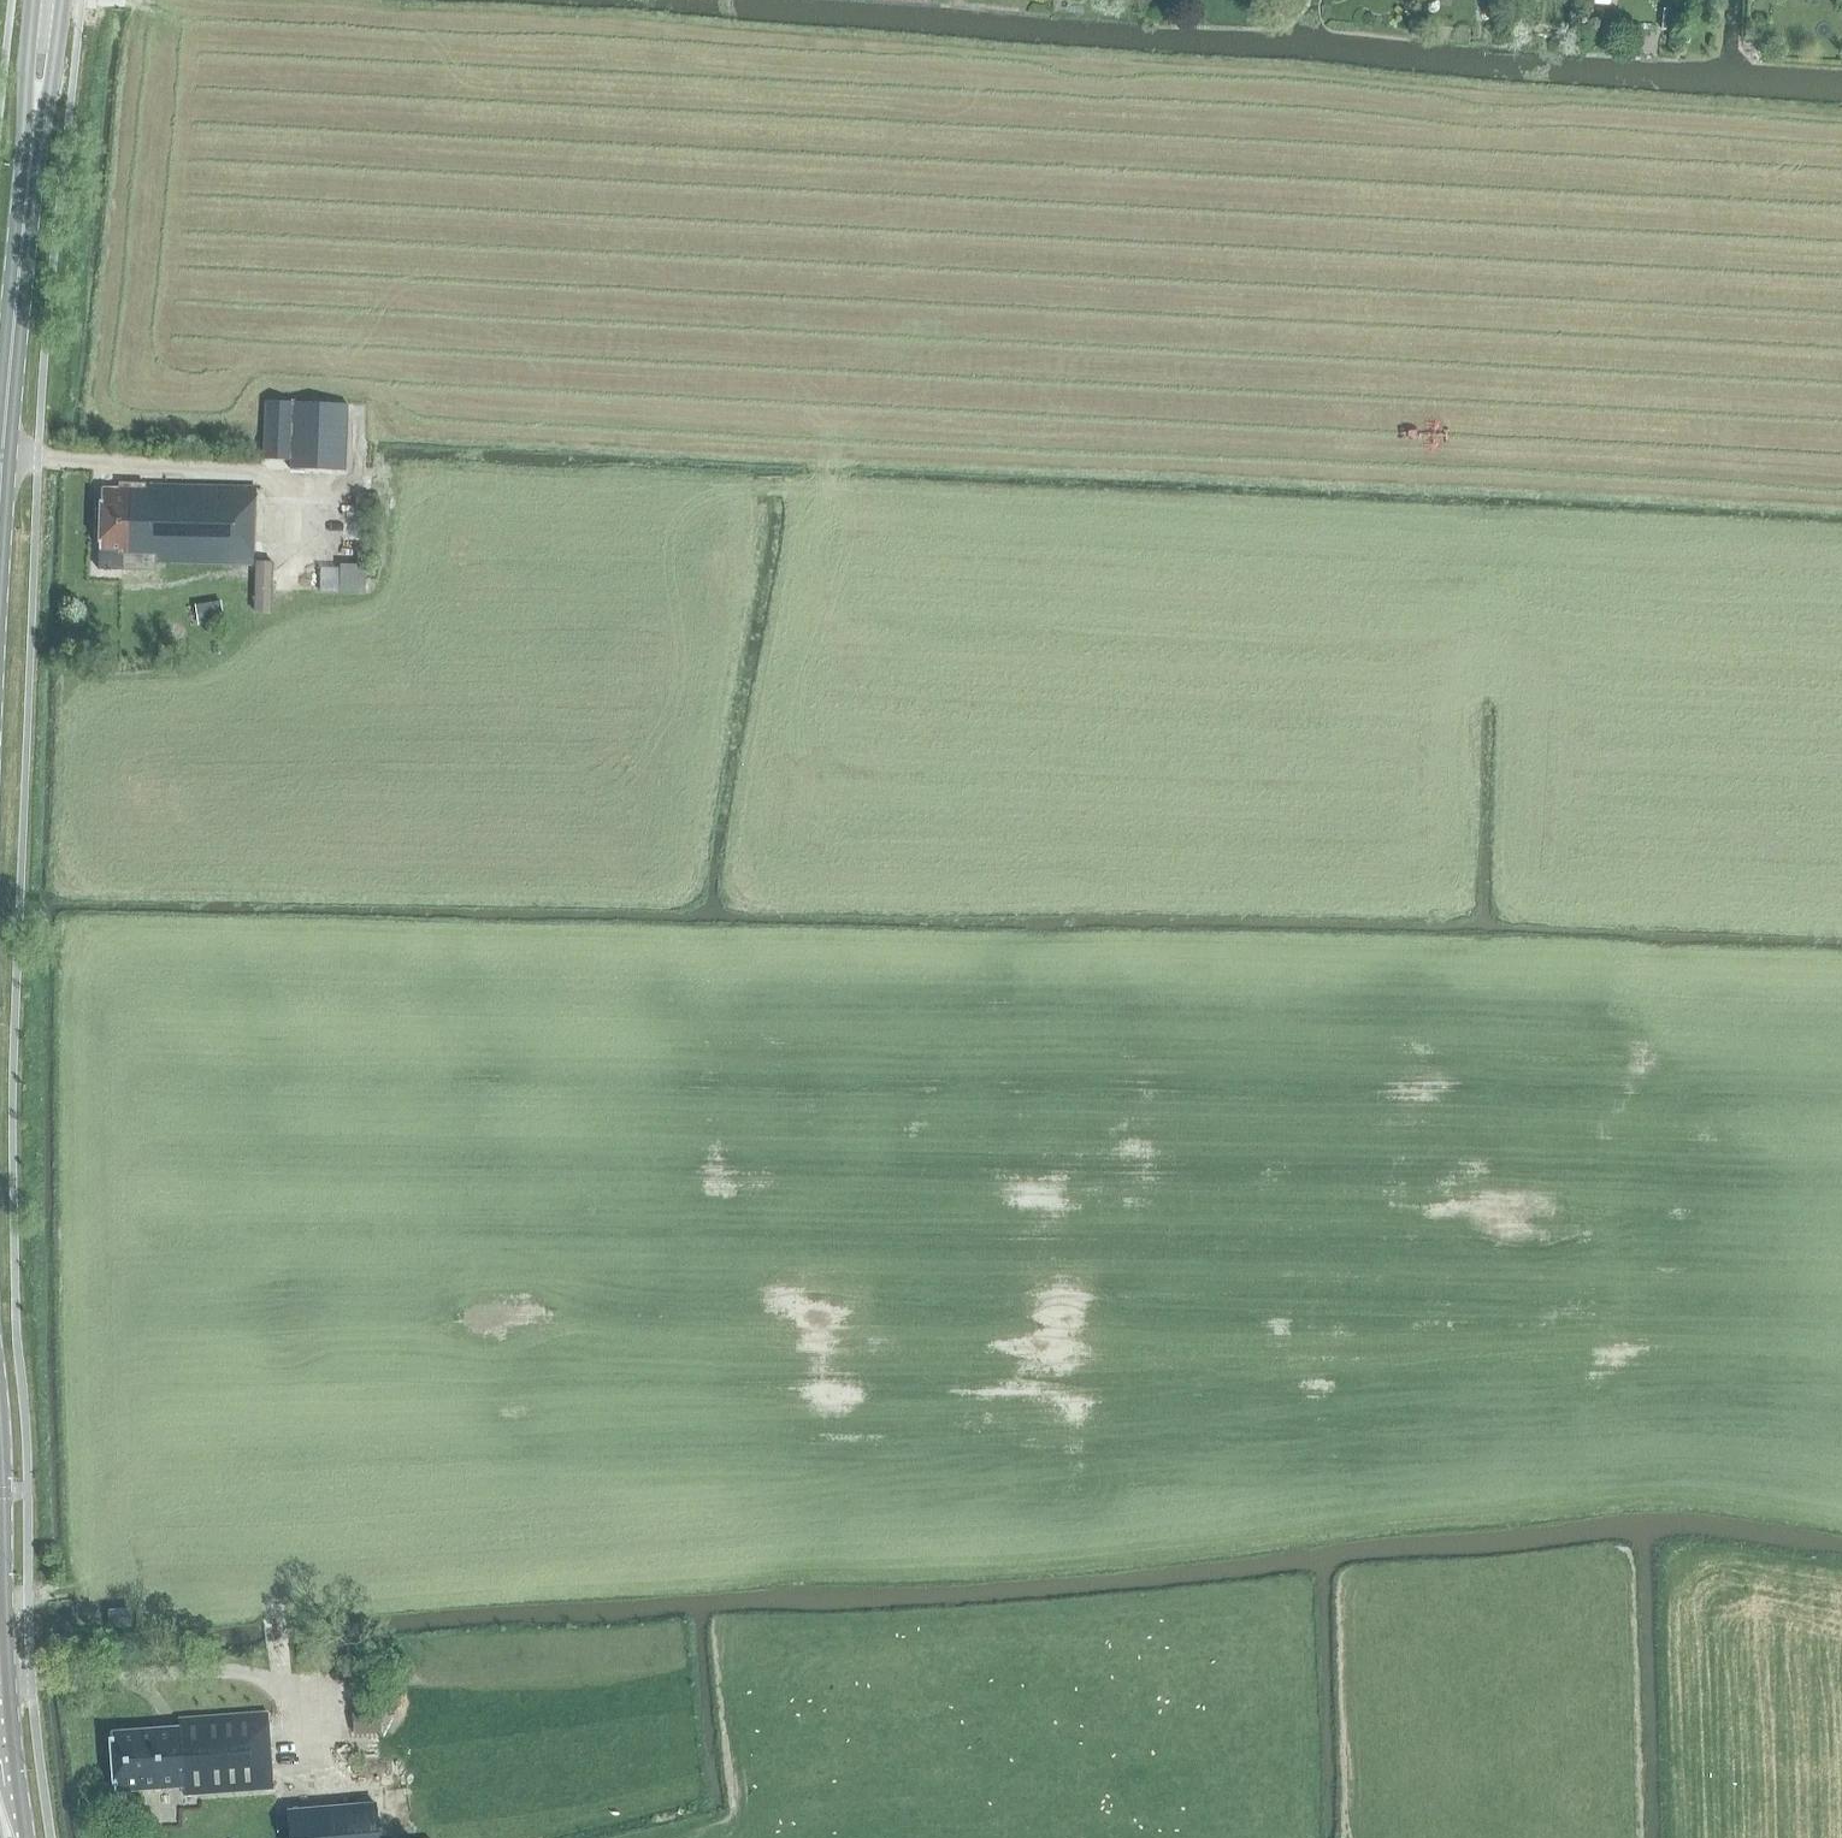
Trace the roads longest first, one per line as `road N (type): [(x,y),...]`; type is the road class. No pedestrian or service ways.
road 1 (primary): [(0,454),(48,0)]

